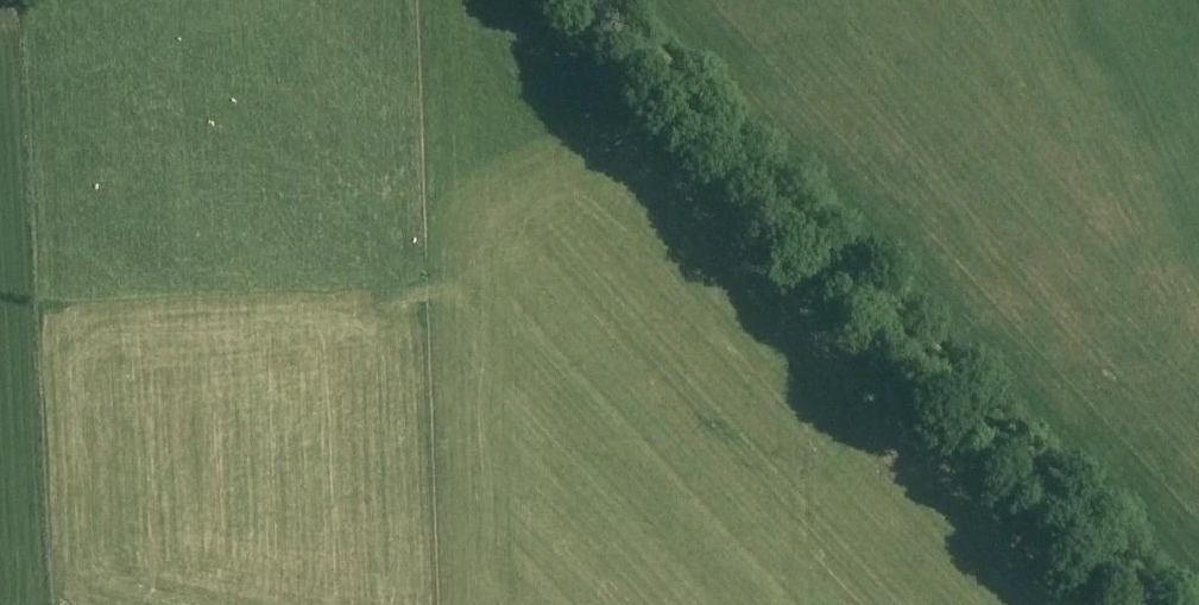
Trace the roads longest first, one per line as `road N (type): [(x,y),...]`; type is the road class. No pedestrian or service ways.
road 1 (unclassified): [(1144,604),(588,0)]

